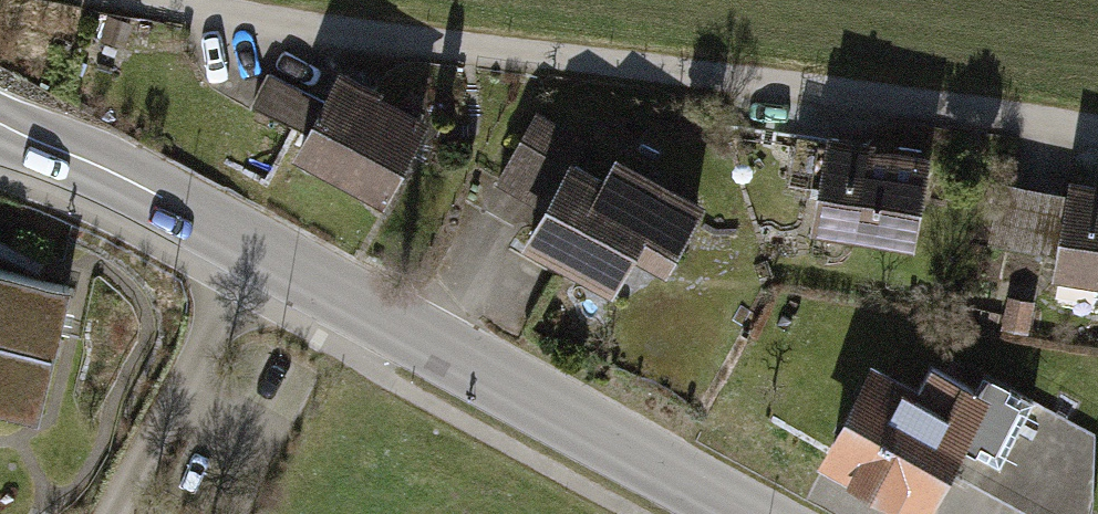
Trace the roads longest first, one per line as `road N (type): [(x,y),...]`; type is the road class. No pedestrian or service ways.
road 1 (track): [(137,0),(1097,141)]
road 2 (tertiary): [(726,513),(0,130)]

